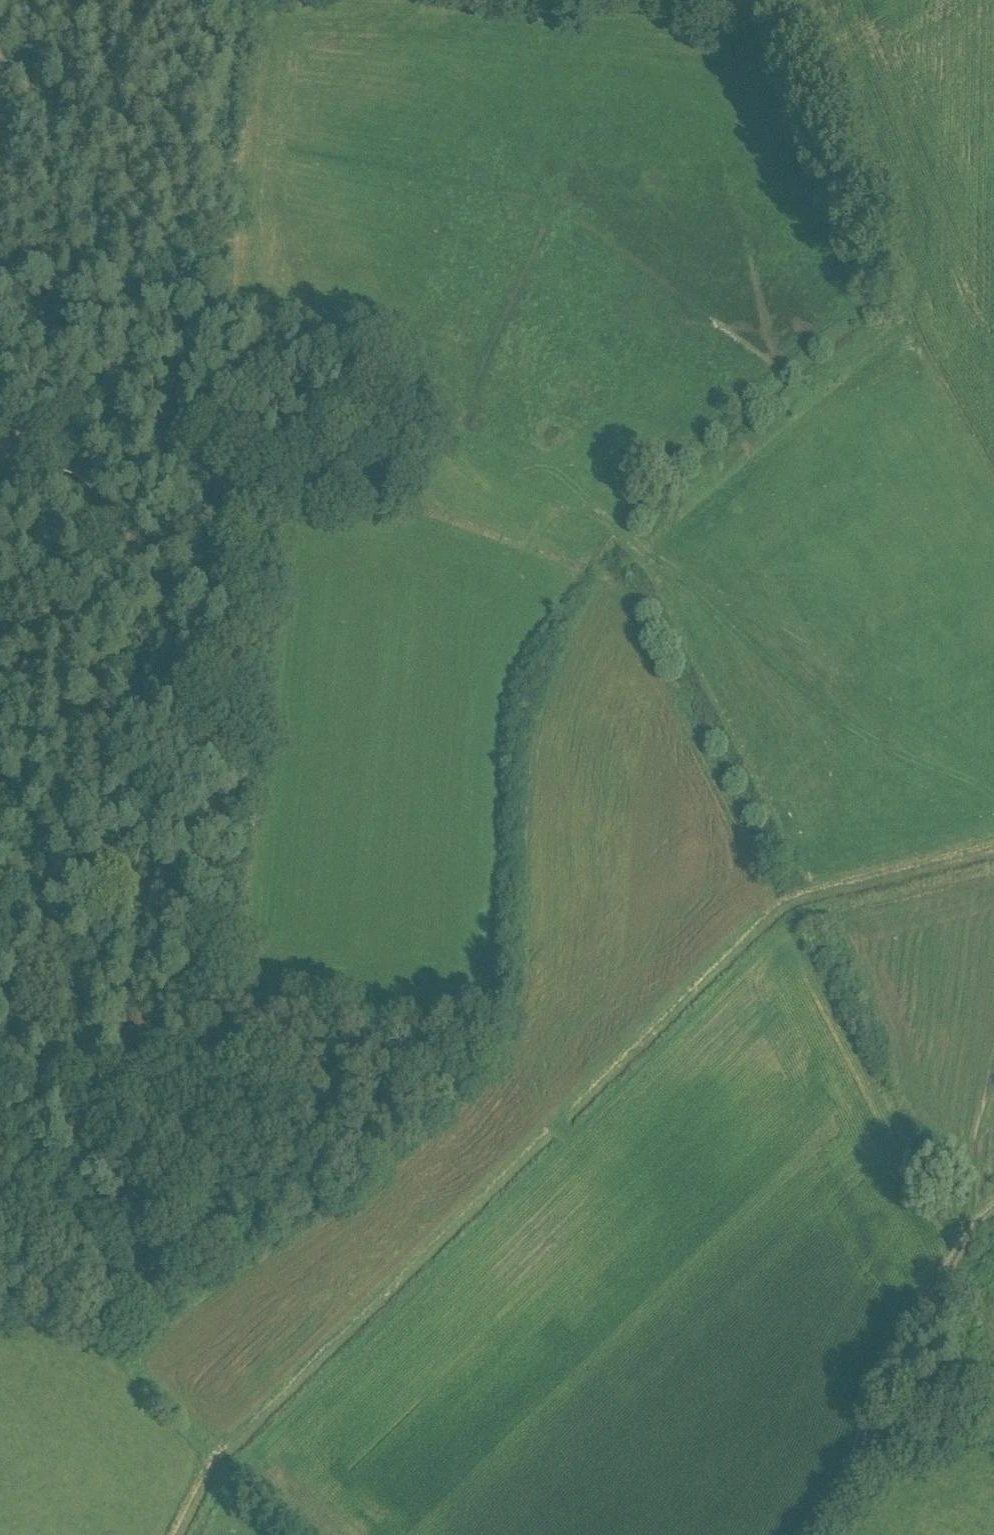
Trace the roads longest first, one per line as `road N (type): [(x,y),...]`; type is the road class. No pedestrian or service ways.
road 1 (unclassified): [(811,1534),(858,1469),(890,1452),(993,1427)]

